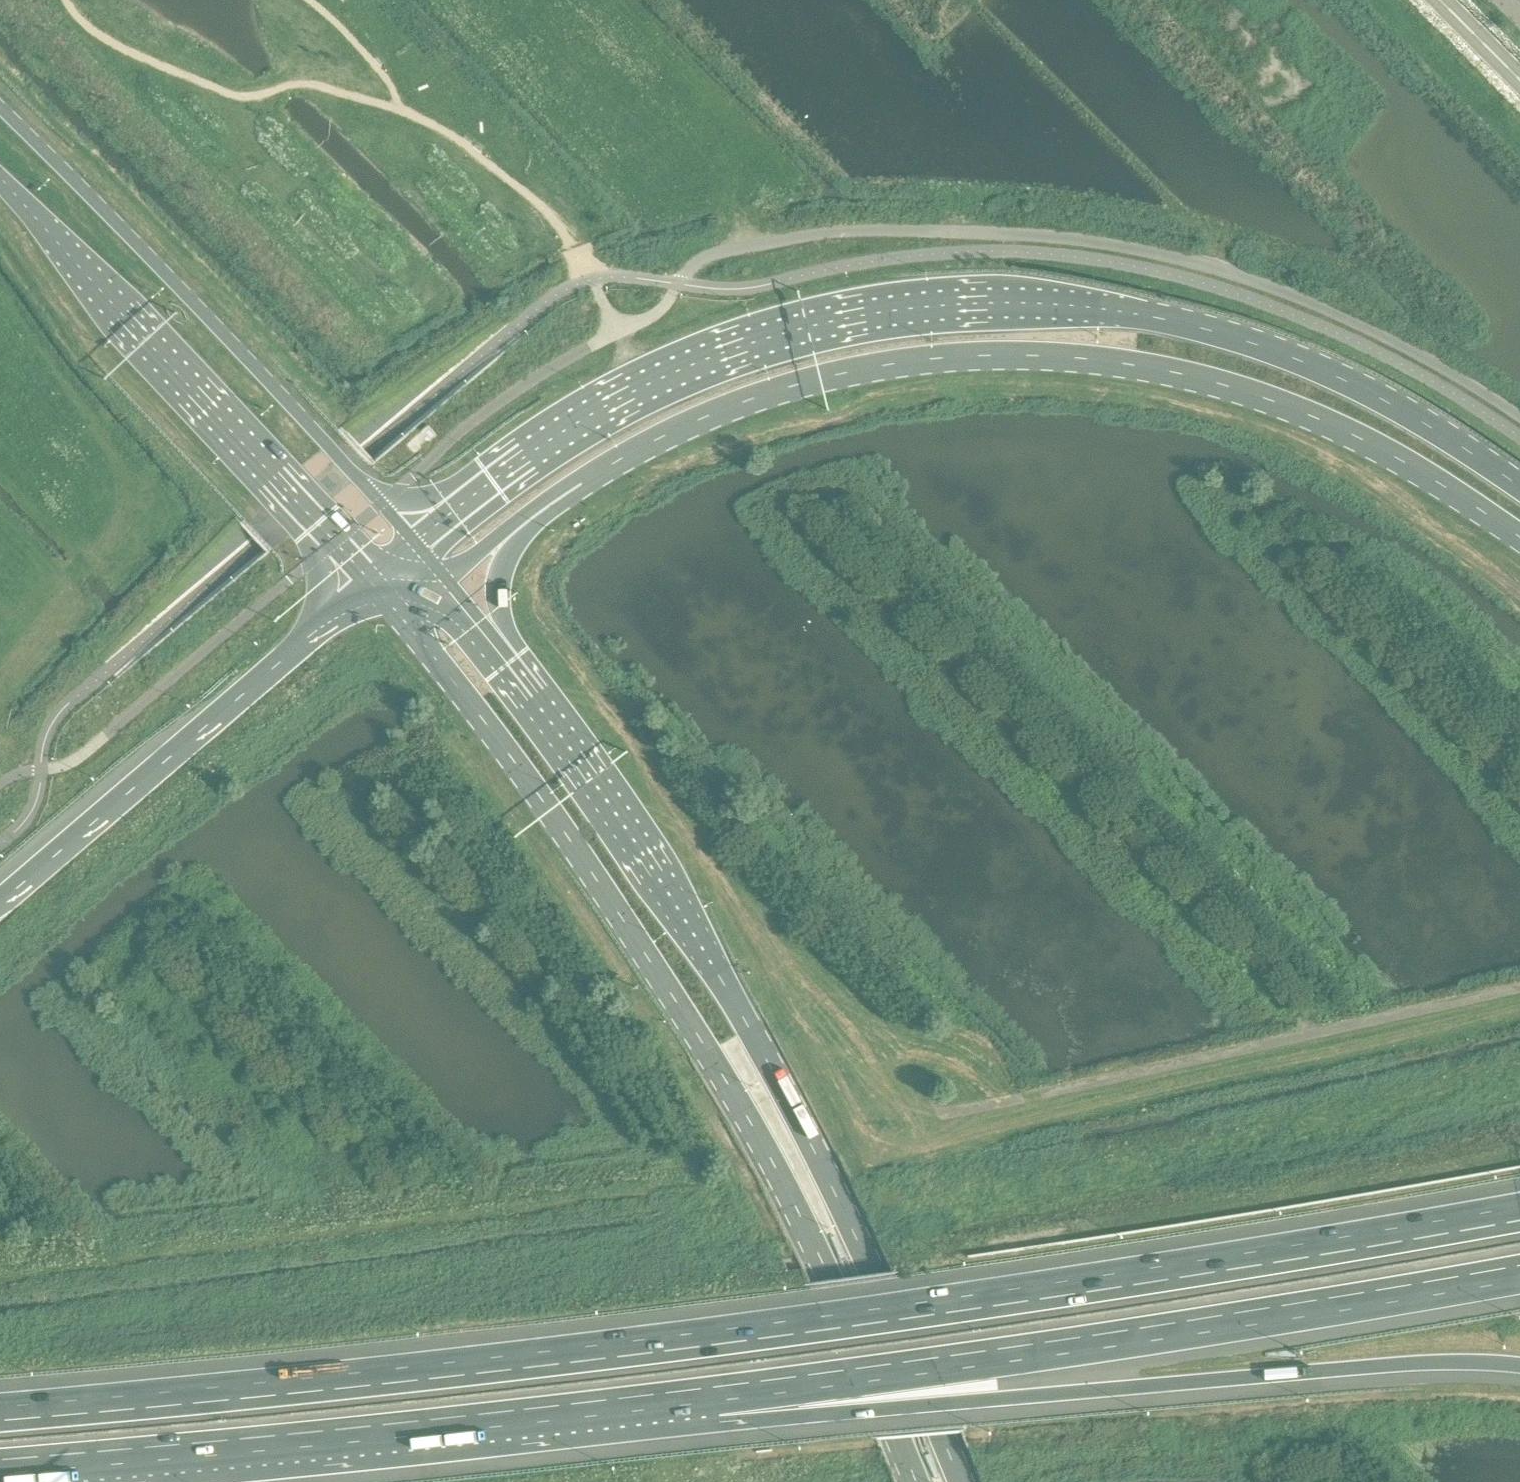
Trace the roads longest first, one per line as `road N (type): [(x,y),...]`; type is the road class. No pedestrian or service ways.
road 1 (motorway): [(1519,1206),(822,1317),(0,1407)]
road 2 (primary): [(1519,487),(1388,403),(1236,338),(1088,307),(944,305),(824,323),(668,375),(556,436),(414,543)]
road 3 (primary): [(512,534),(616,462),(749,400),(890,365),(1031,356),(1176,373),(1269,400),(1400,460),(1519,537)]
road 4 (primary): [(372,583),(545,804),(723,1076),(799,1213),(916,1481)]
road 5 (primary): [(960,1481),(856,1238),(750,1029),(634,840),(507,664)]
road 6 (motorway): [(717,1401),(1519,1280)]
road 7 (motorway): [(717,1401),(989,1399),(1411,1363),(1519,1366)]
road 8 (motorway): [(0,1473),(717,1401)]
road 9 (secondary): [(414,543),(0,108)]
road 10 (secondary): [(0,182),(372,583)]
road 11 (motorway): [(372,583),(0,897)]
road 12 (primary): [(507,664),(497,586),(512,534)]
road 13 (secondary): [(1433,0),(1519,87)]

